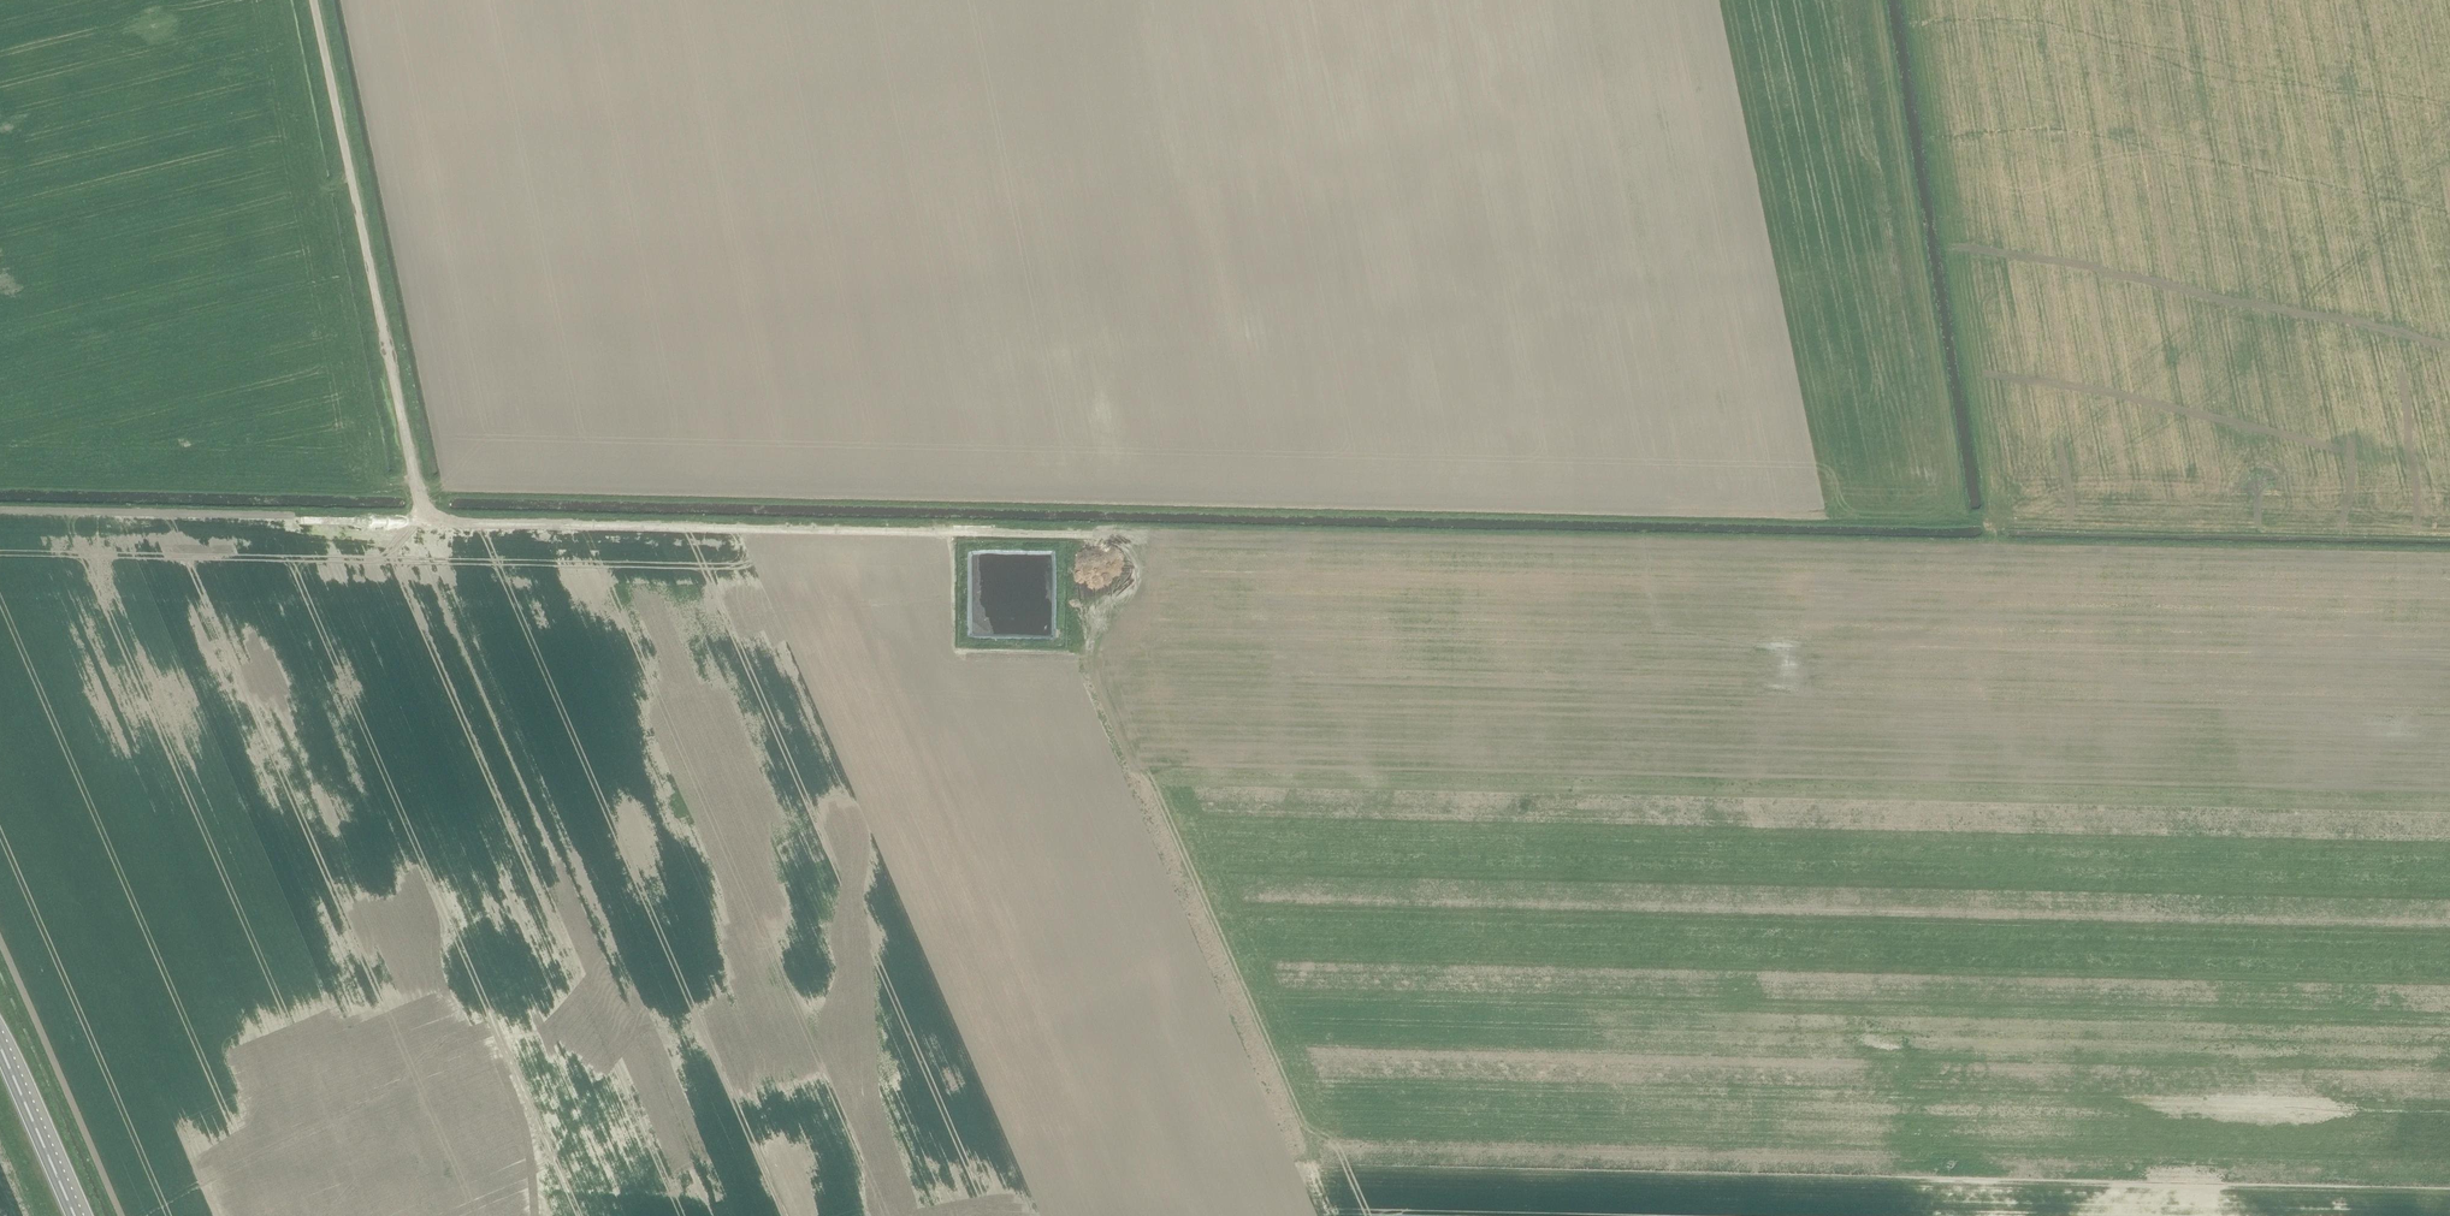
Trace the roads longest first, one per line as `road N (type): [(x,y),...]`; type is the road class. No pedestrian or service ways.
road 1 (trunk): [(75,1215),(0,1046)]

